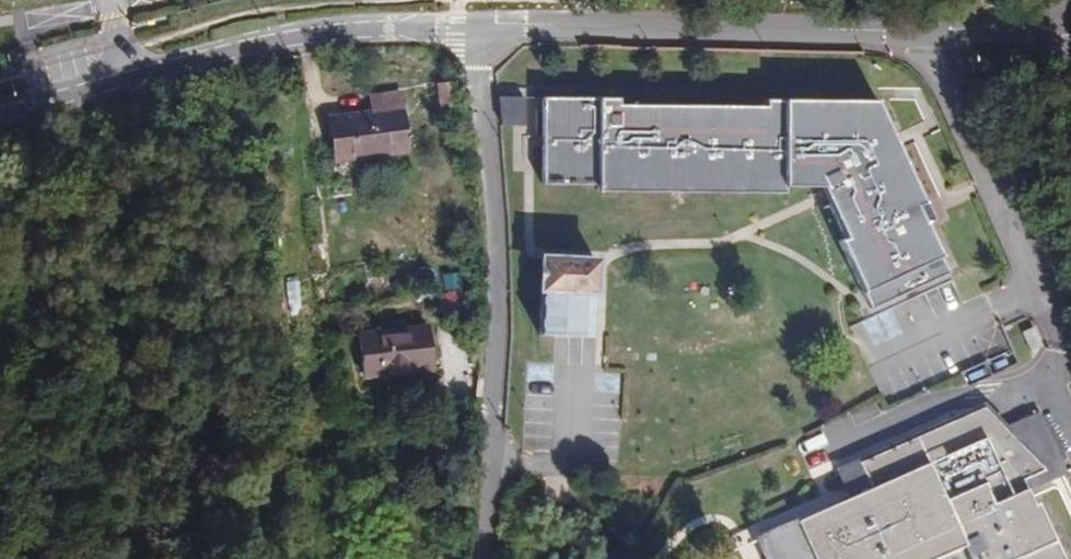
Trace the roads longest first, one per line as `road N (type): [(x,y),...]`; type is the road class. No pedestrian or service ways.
road 1 (tertiary): [(1070,17),(882,29),(495,23),(479,30)]
road 2 (residential): [(483,558),(500,252),(479,30)]
road 3 (tertiary): [(479,30),(347,31),(257,44),(0,123)]

